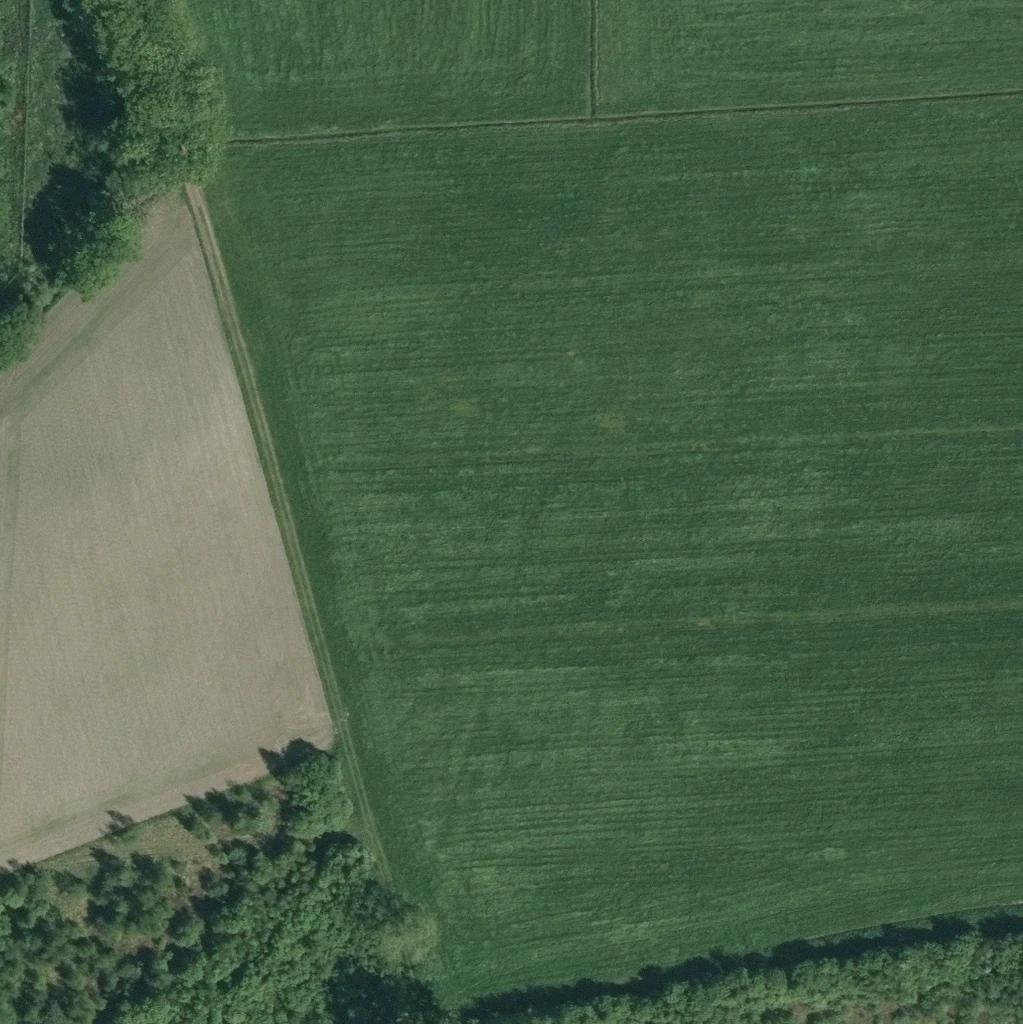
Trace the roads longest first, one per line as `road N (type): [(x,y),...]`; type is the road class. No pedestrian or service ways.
road 1 (track): [(420,1023),(266,444),(137,0)]

